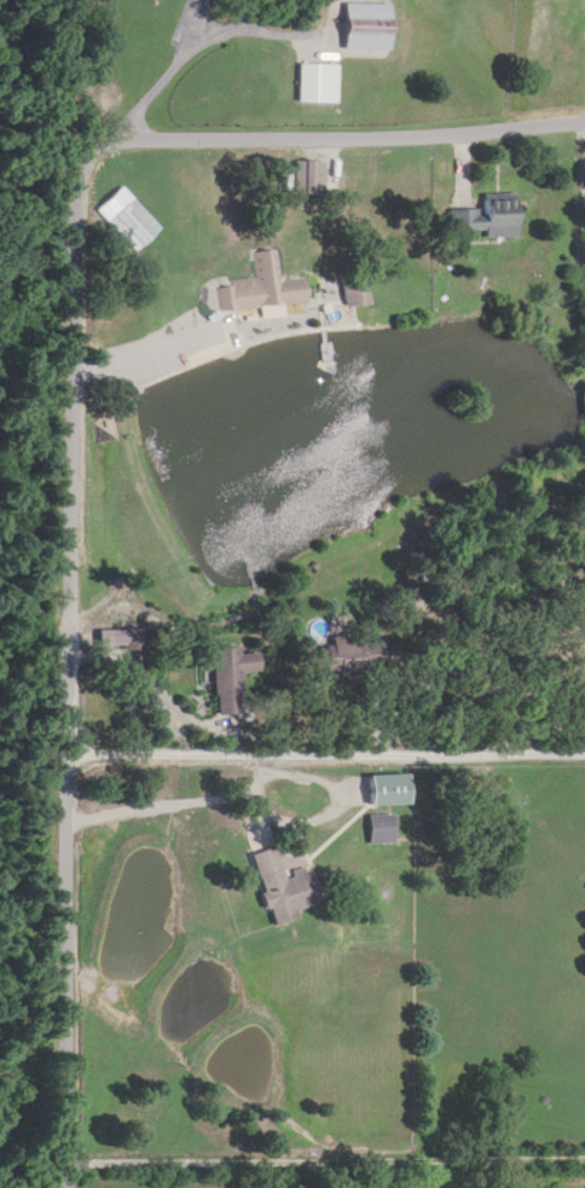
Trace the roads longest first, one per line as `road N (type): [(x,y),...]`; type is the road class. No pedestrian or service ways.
road 1 (residential): [(66,1187),(74,238),(82,175),(104,146),(122,141),(282,144),(584,128)]

